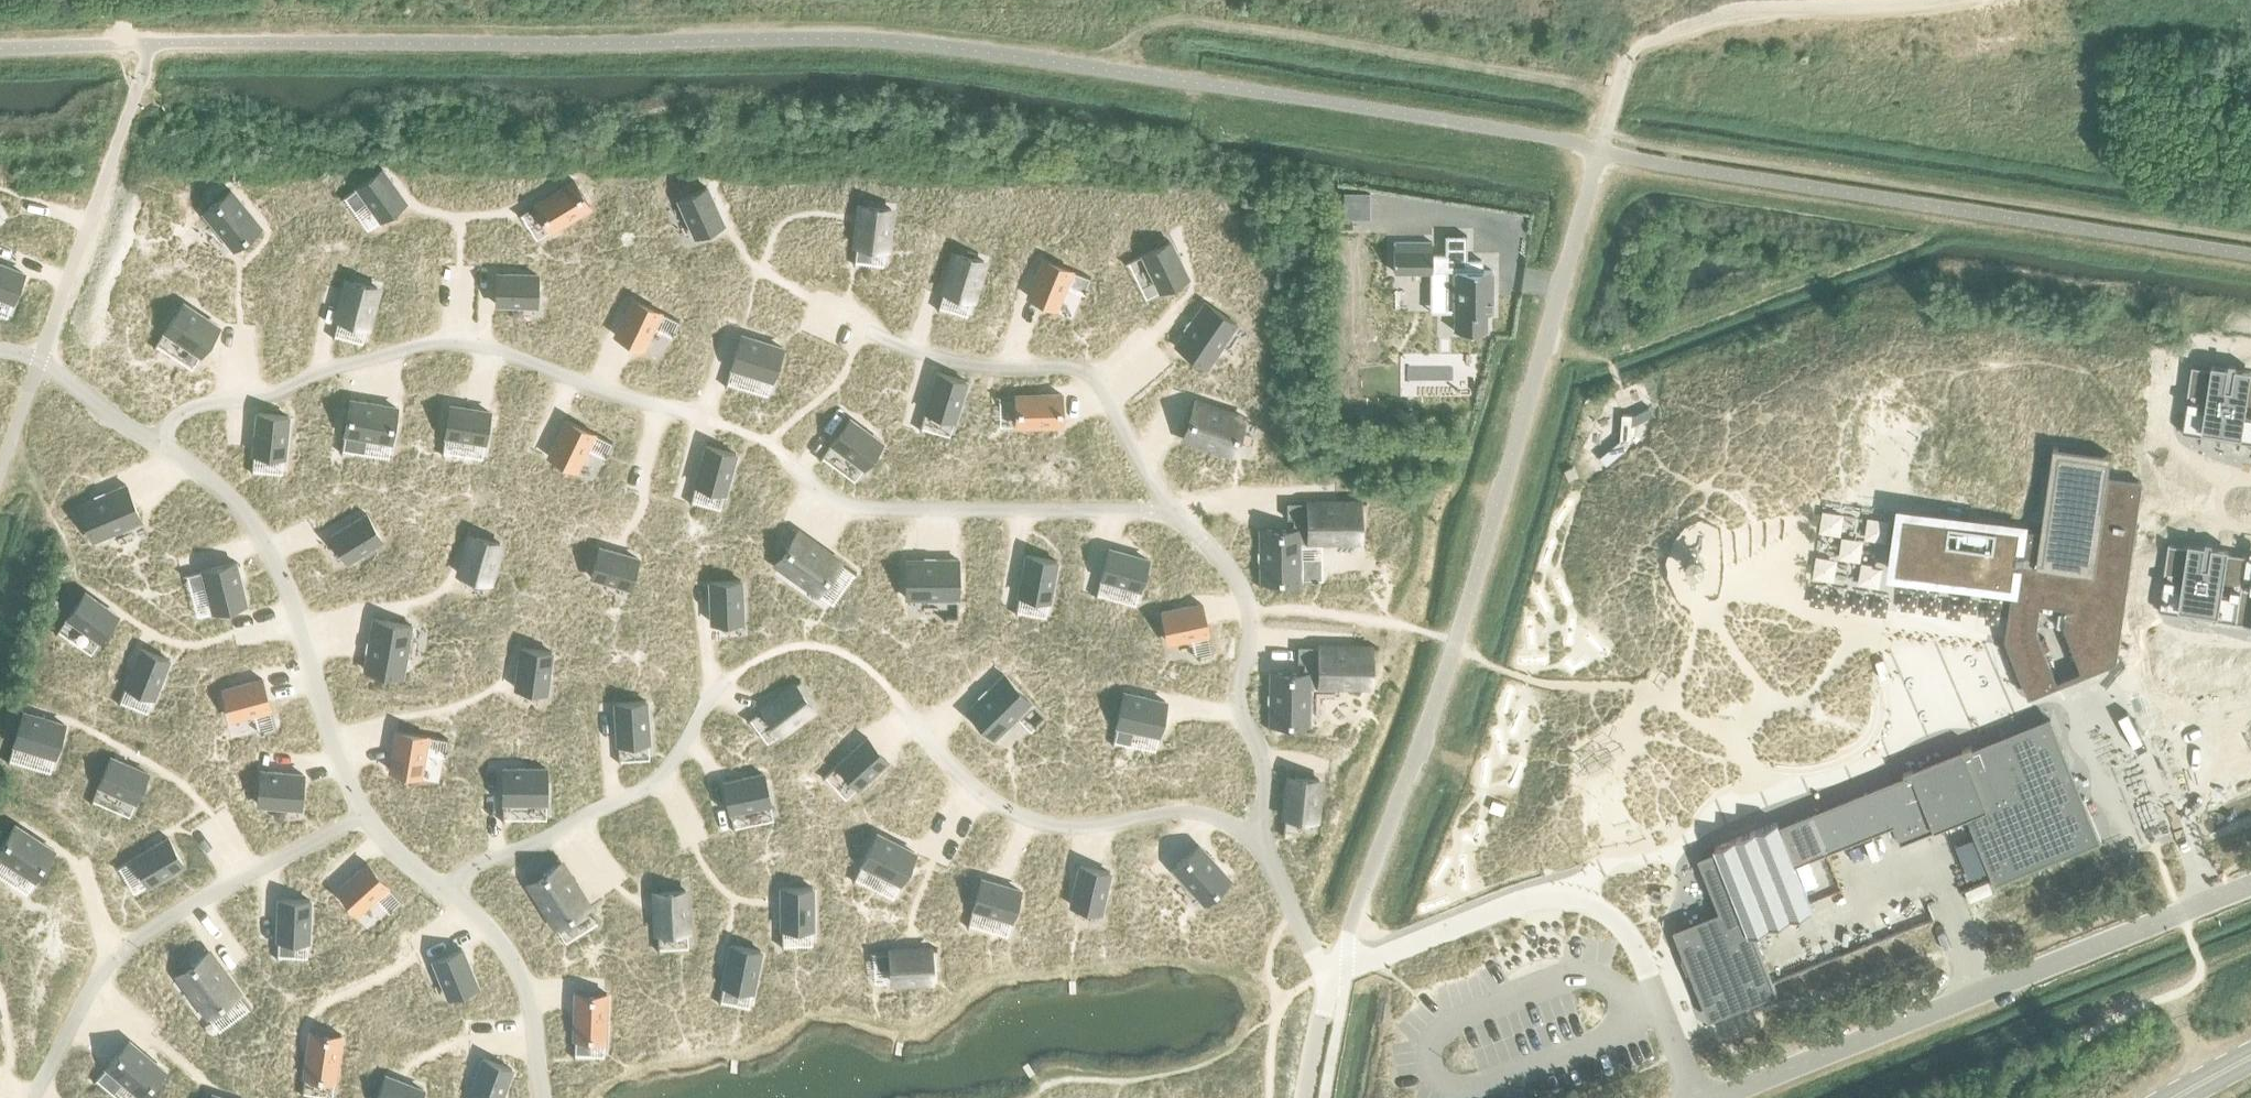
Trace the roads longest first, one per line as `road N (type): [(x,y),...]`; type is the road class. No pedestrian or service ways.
road 1 (unclassified): [(1711,1097),(2250,884)]
road 2 (track): [(1544,343),(1587,351),(1667,331),(1918,238),(1937,205)]

